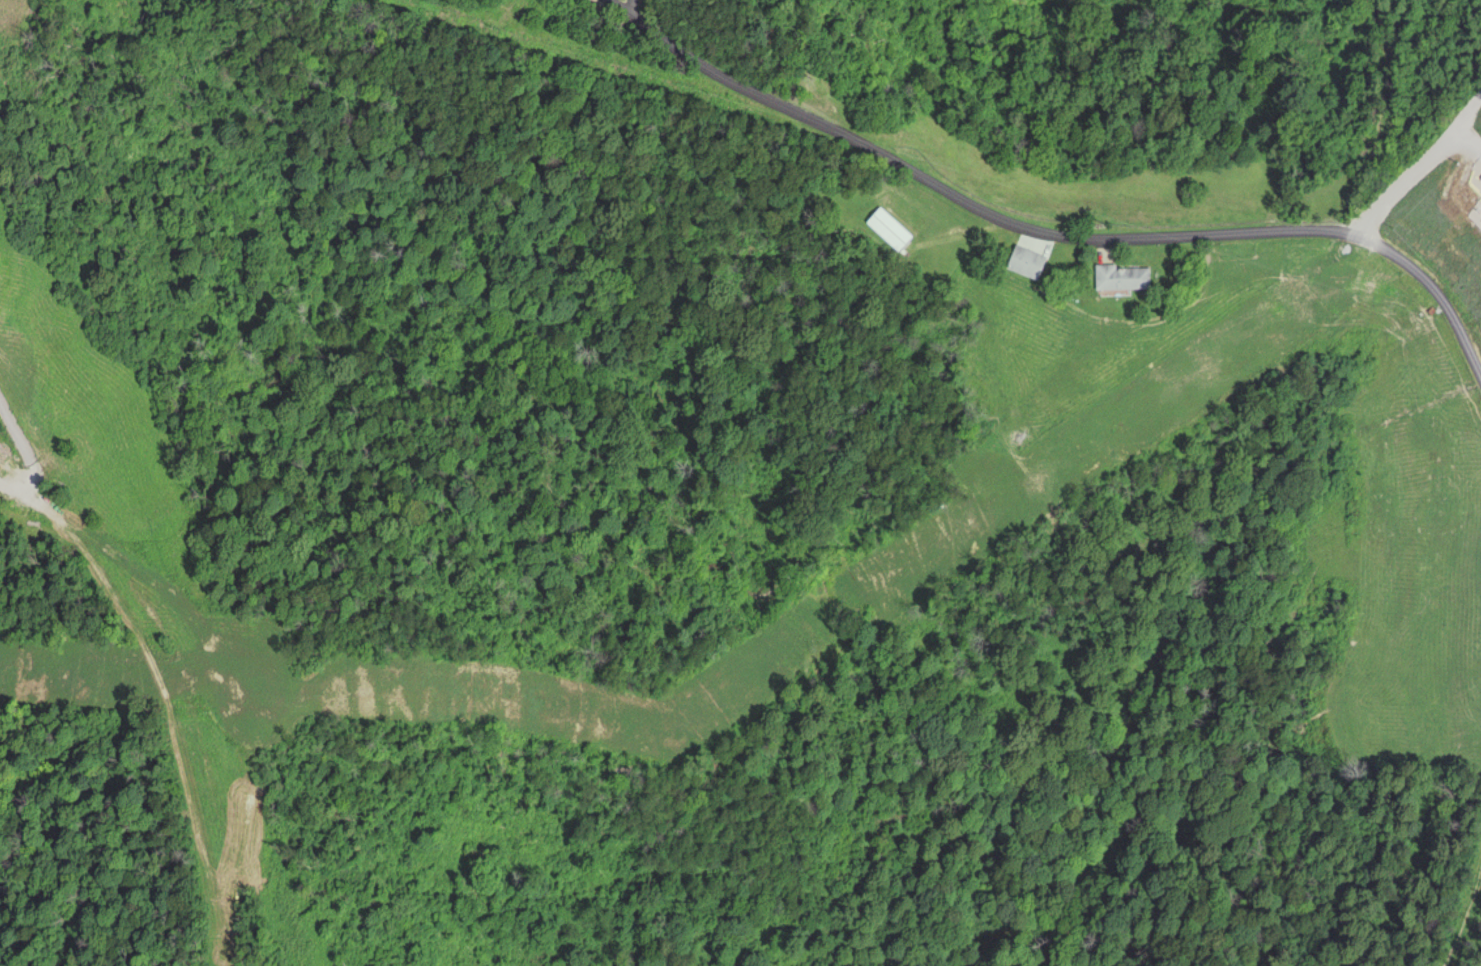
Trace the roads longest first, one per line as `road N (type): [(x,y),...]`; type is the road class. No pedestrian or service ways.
road 1 (tertiary): [(1358,235),(1293,227),(1075,241),(1033,234),(681,52),(604,0)]
road 2 (track): [(27,494),(68,522),(144,651),(225,896),(237,807)]
road 3 (tertiary): [(1480,375),(1428,279),(1358,235)]
road 4 (residential): [(1480,102),(1435,143),(1358,235)]

